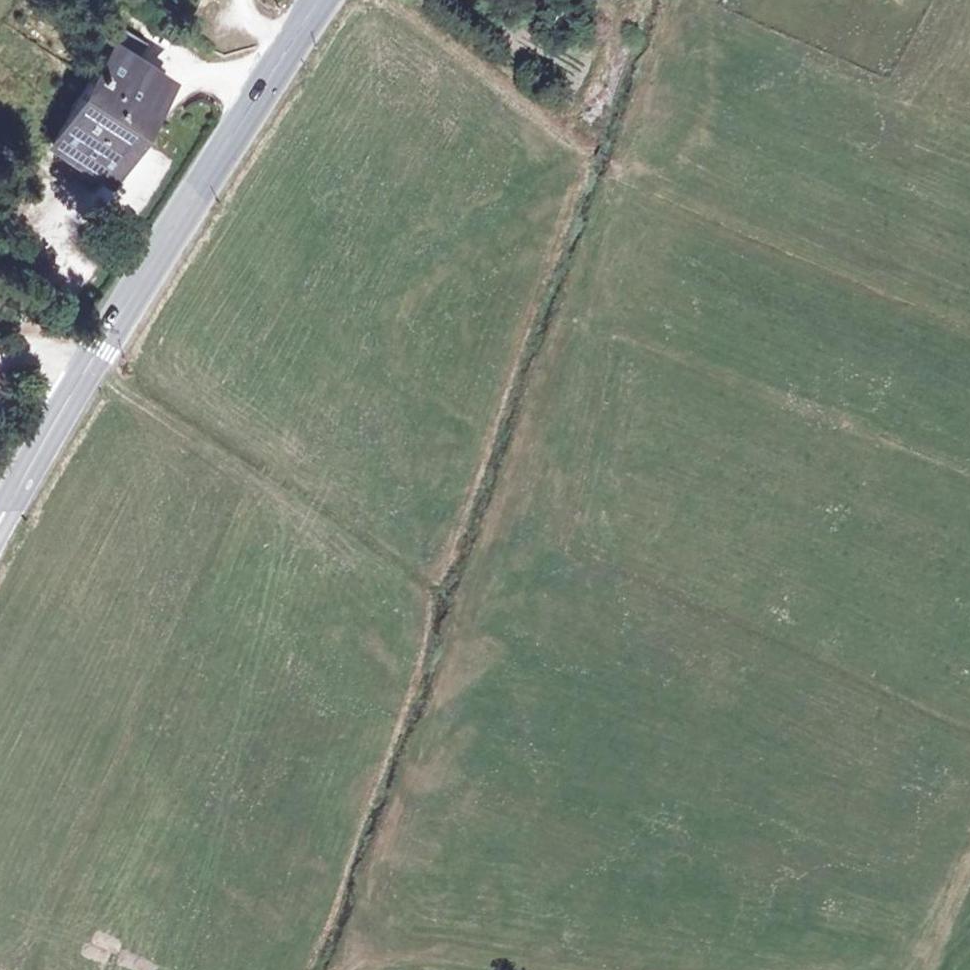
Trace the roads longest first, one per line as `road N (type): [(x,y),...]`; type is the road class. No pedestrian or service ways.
road 1 (secondary): [(0,523),(170,233),(327,0)]

